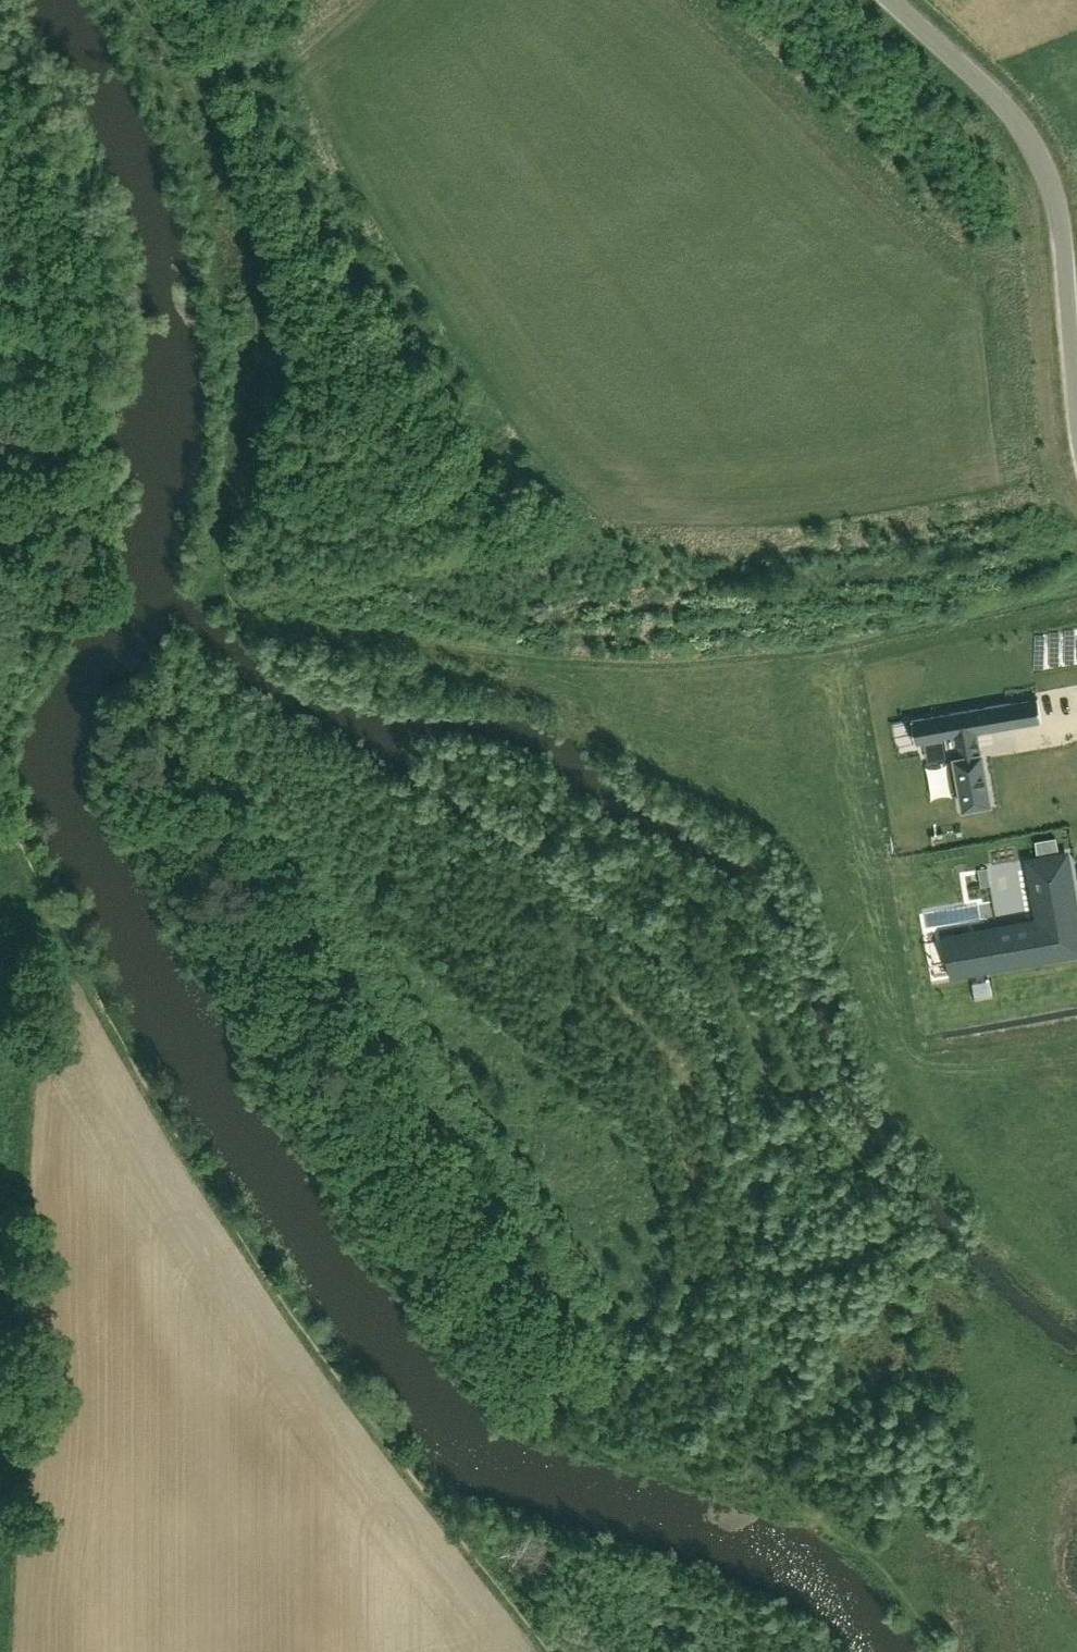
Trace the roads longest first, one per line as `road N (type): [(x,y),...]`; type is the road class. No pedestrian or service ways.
road 1 (unclassified): [(1076,420),(1061,227),(1042,162),(1005,105),(891,0)]

